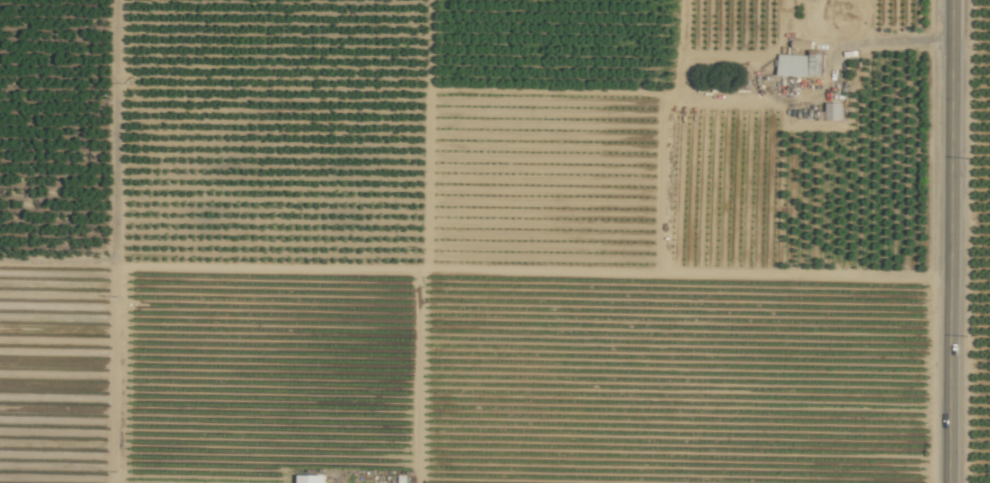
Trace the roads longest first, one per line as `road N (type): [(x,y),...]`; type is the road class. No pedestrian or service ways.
road 1 (secondary): [(952,0),(949,482)]

